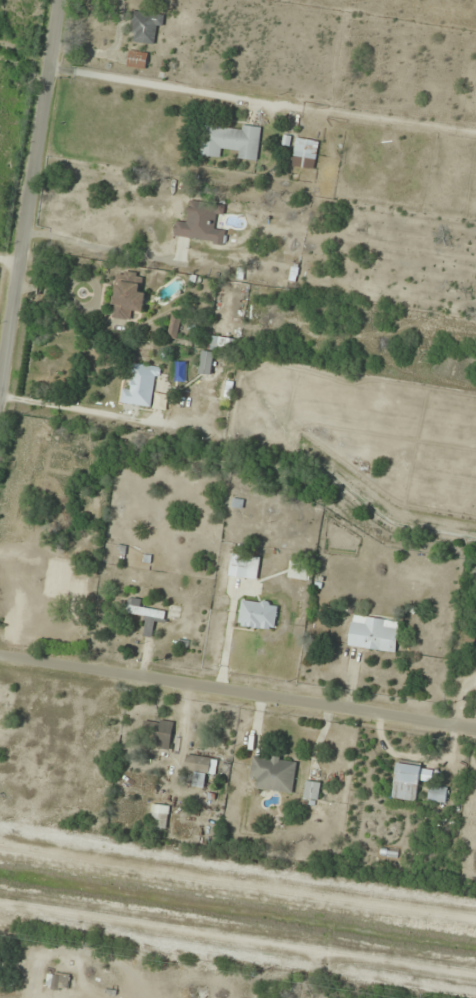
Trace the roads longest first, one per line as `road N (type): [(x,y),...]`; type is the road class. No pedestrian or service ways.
road 1 (residential): [(0,659),(475,730)]
road 2 (tertiary): [(69,0),(0,470)]

